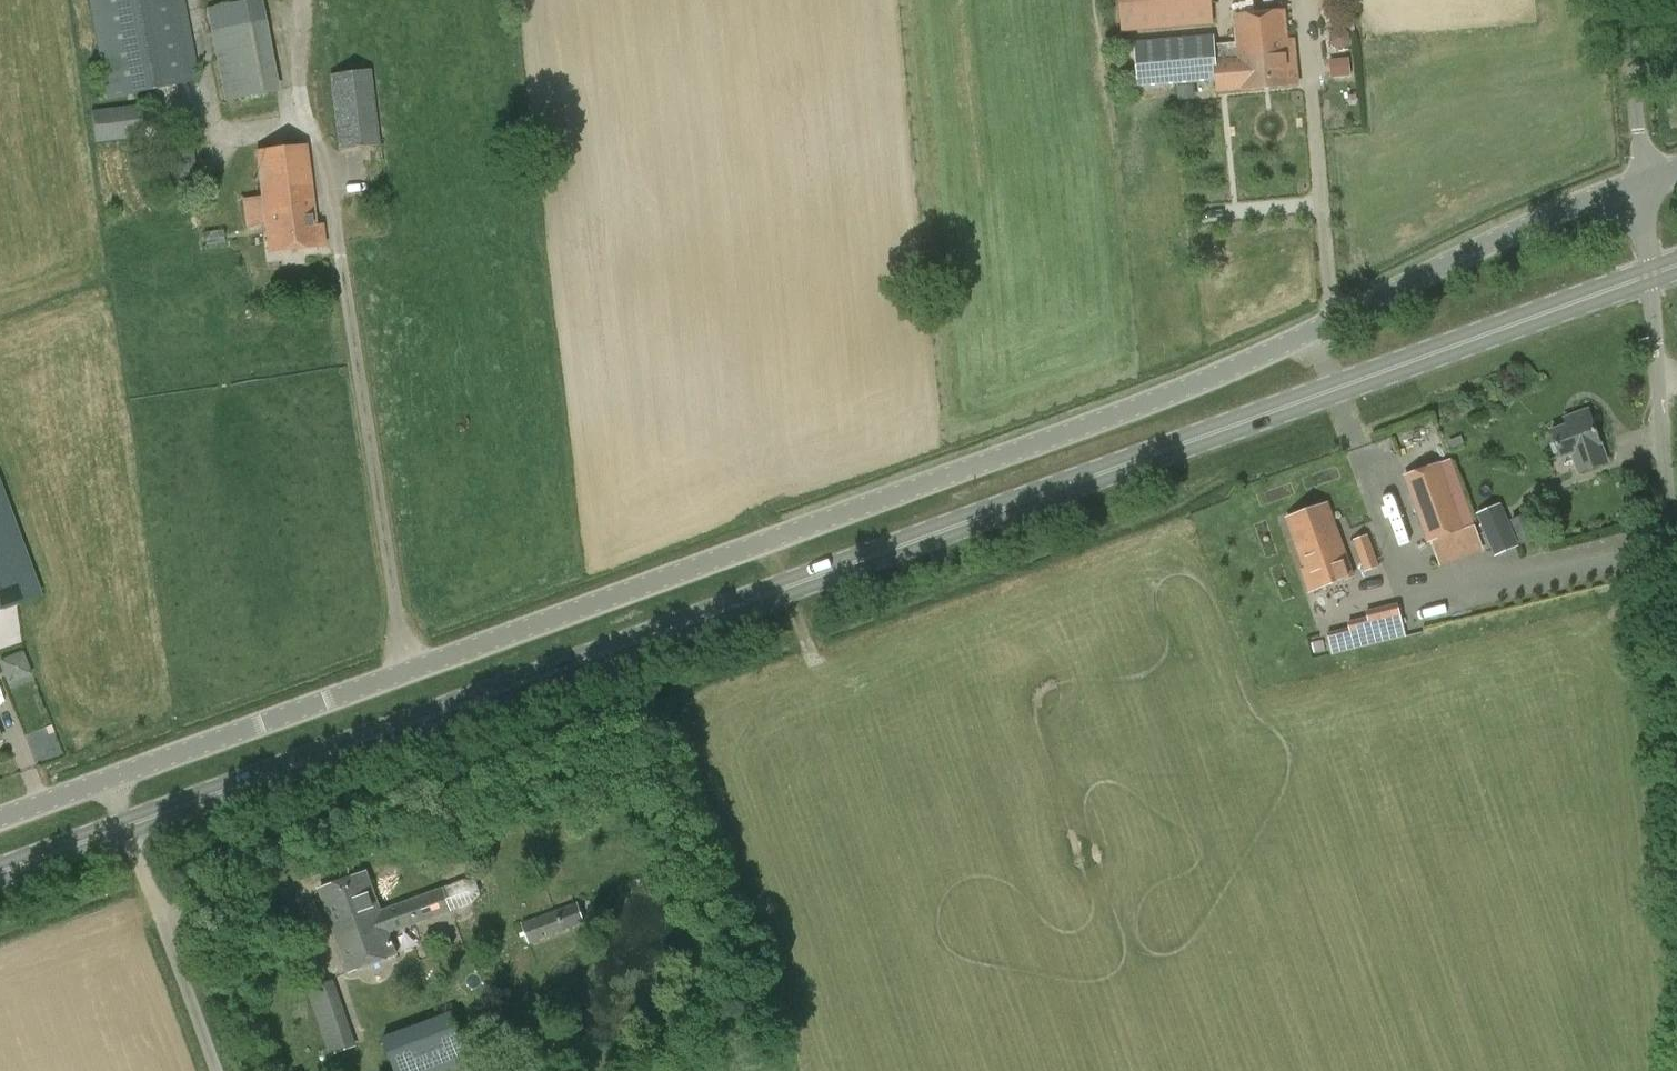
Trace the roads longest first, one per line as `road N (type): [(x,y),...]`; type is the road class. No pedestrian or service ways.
road 1 (unclassified): [(108,776),(1142,403),(1649,178)]
road 2 (secondary): [(128,829),(1650,275)]
road 3 (unclassified): [(1676,615),(1650,275)]
road 4 (unclassified): [(217,1070),(128,829)]
road 5 (unclassified): [(1649,178),(1635,0)]
road 6 (secondary): [(0,874),(128,829)]

